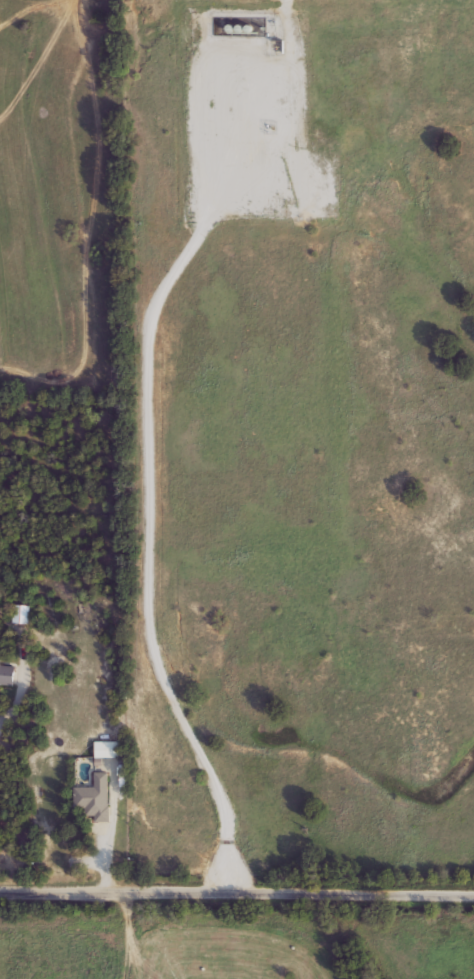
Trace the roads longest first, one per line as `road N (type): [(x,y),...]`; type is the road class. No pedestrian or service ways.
road 1 (residential): [(0,896),(473,894)]

